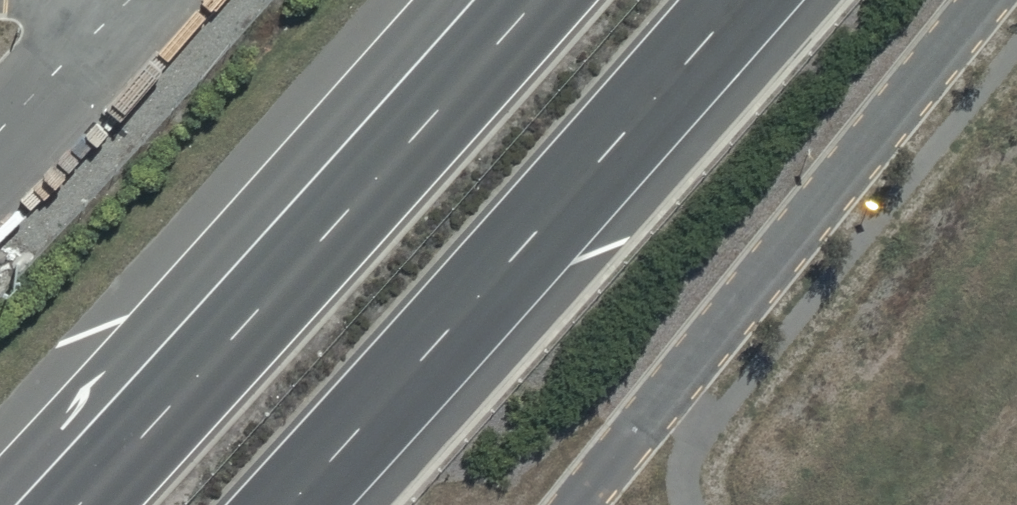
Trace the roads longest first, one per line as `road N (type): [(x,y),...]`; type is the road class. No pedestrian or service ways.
road 1 (trunk): [(753,0),(298,504)]
road 2 (trunk): [(78,504),(532,0)]
road 3 (residential): [(979,0),(572,504)]
road 4 (trunk): [(0,479),(428,0)]

